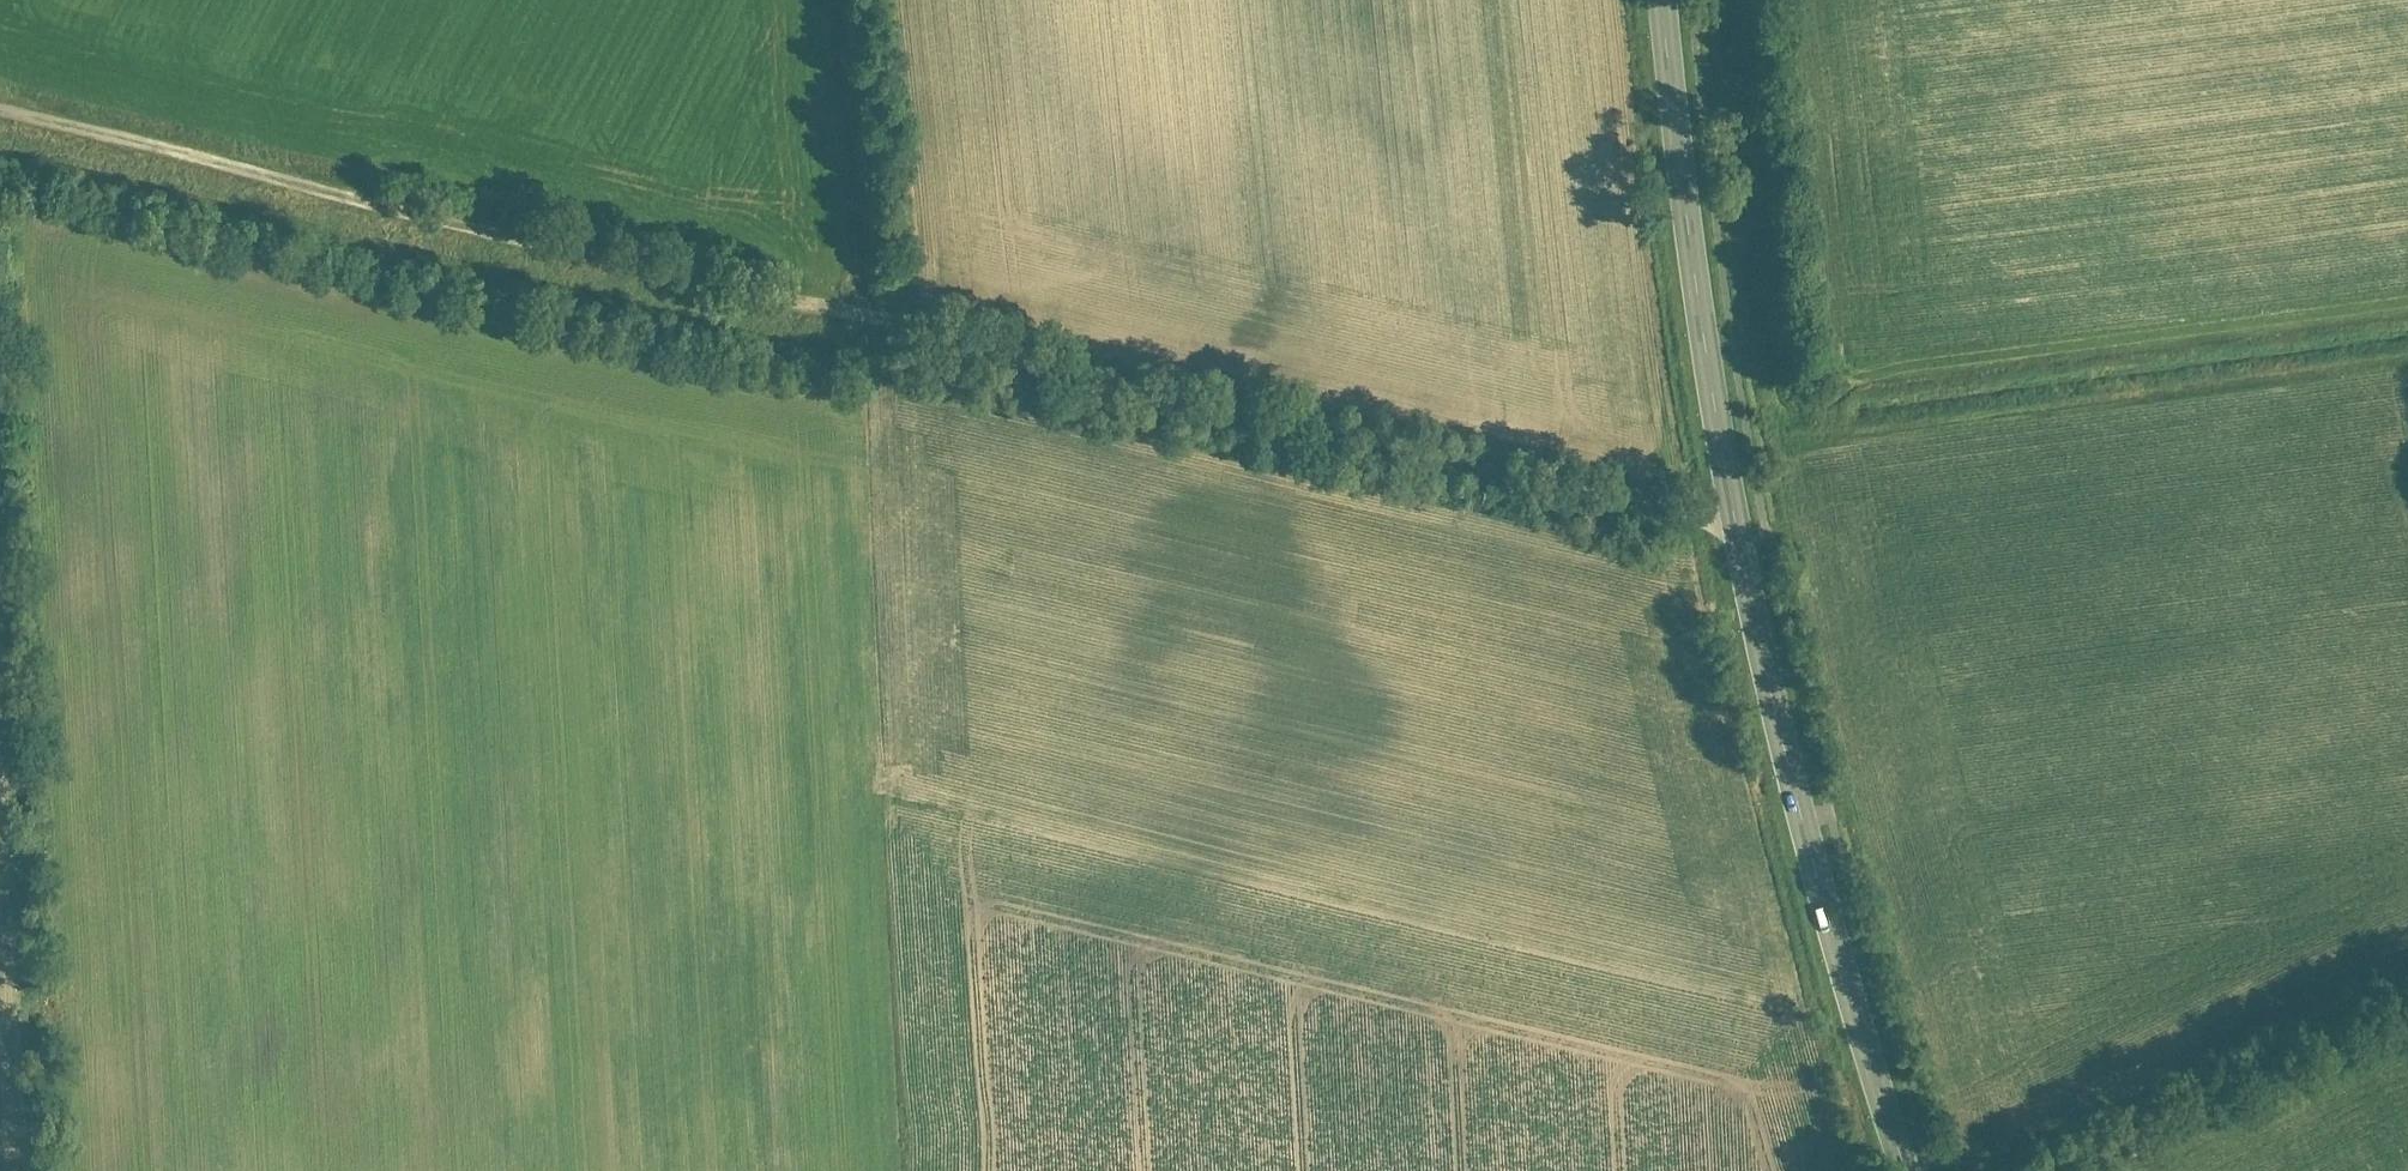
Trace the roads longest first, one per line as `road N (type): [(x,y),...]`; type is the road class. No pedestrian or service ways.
road 1 (track): [(1738,529),(0,115)]
road 2 (tertiary): [(1908,1170),(1799,825),(1702,346),(1663,0)]

